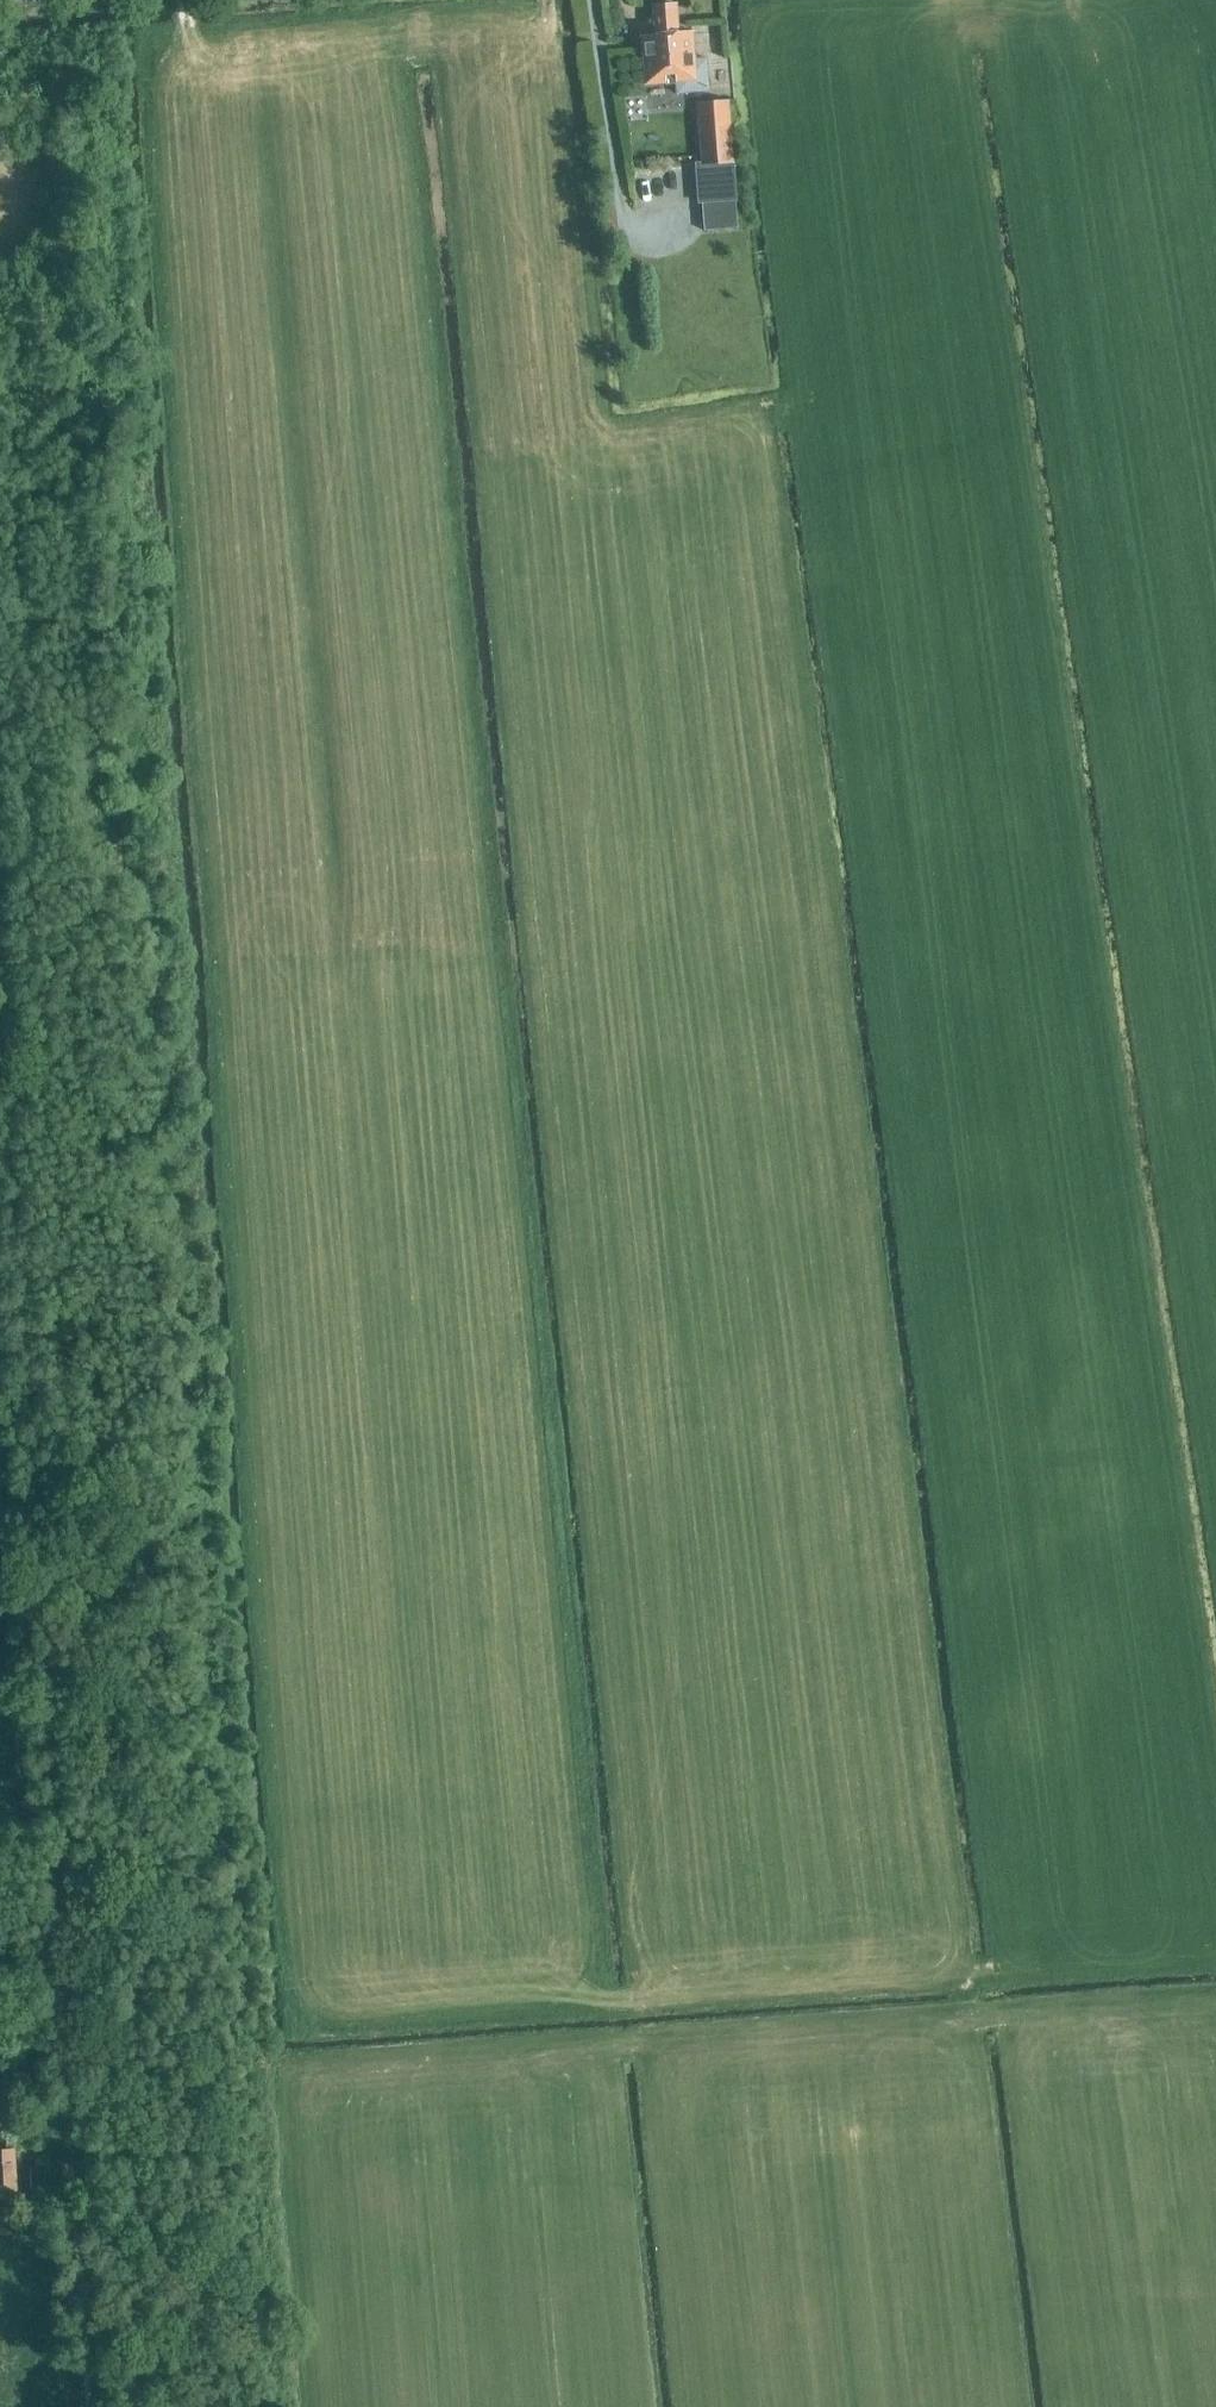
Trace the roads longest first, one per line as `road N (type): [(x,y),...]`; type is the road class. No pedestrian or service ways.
road 1 (track): [(0,869),(98,2406)]

